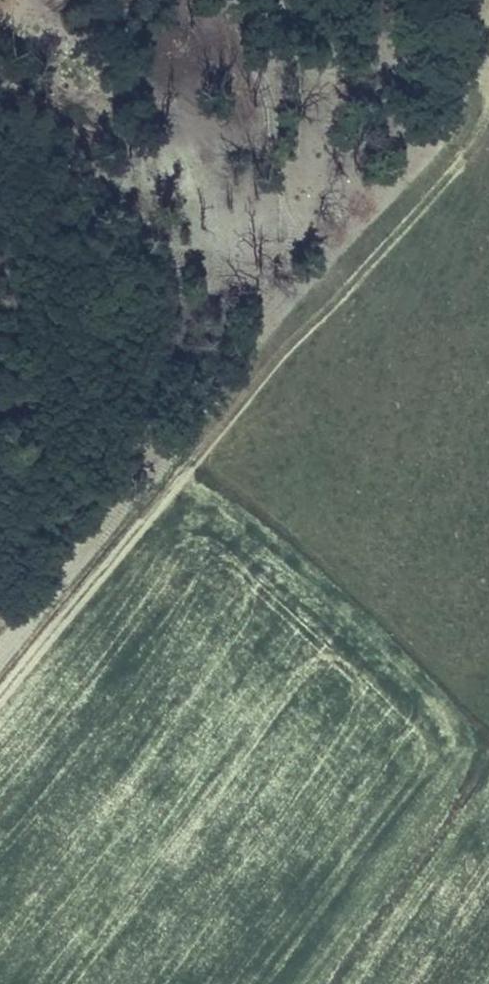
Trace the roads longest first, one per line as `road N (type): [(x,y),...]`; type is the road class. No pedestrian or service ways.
road 1 (track): [(488,1),(0,643)]

